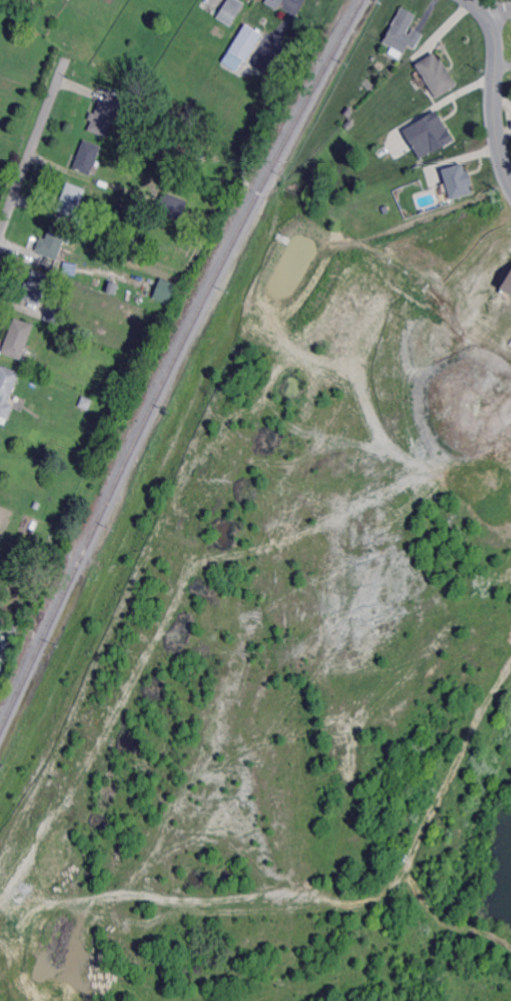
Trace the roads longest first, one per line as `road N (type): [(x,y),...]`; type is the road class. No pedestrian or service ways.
road 1 (residential): [(63,71),(0,235)]
road 2 (residential): [(510,182),(495,116),(498,52),(485,17)]

